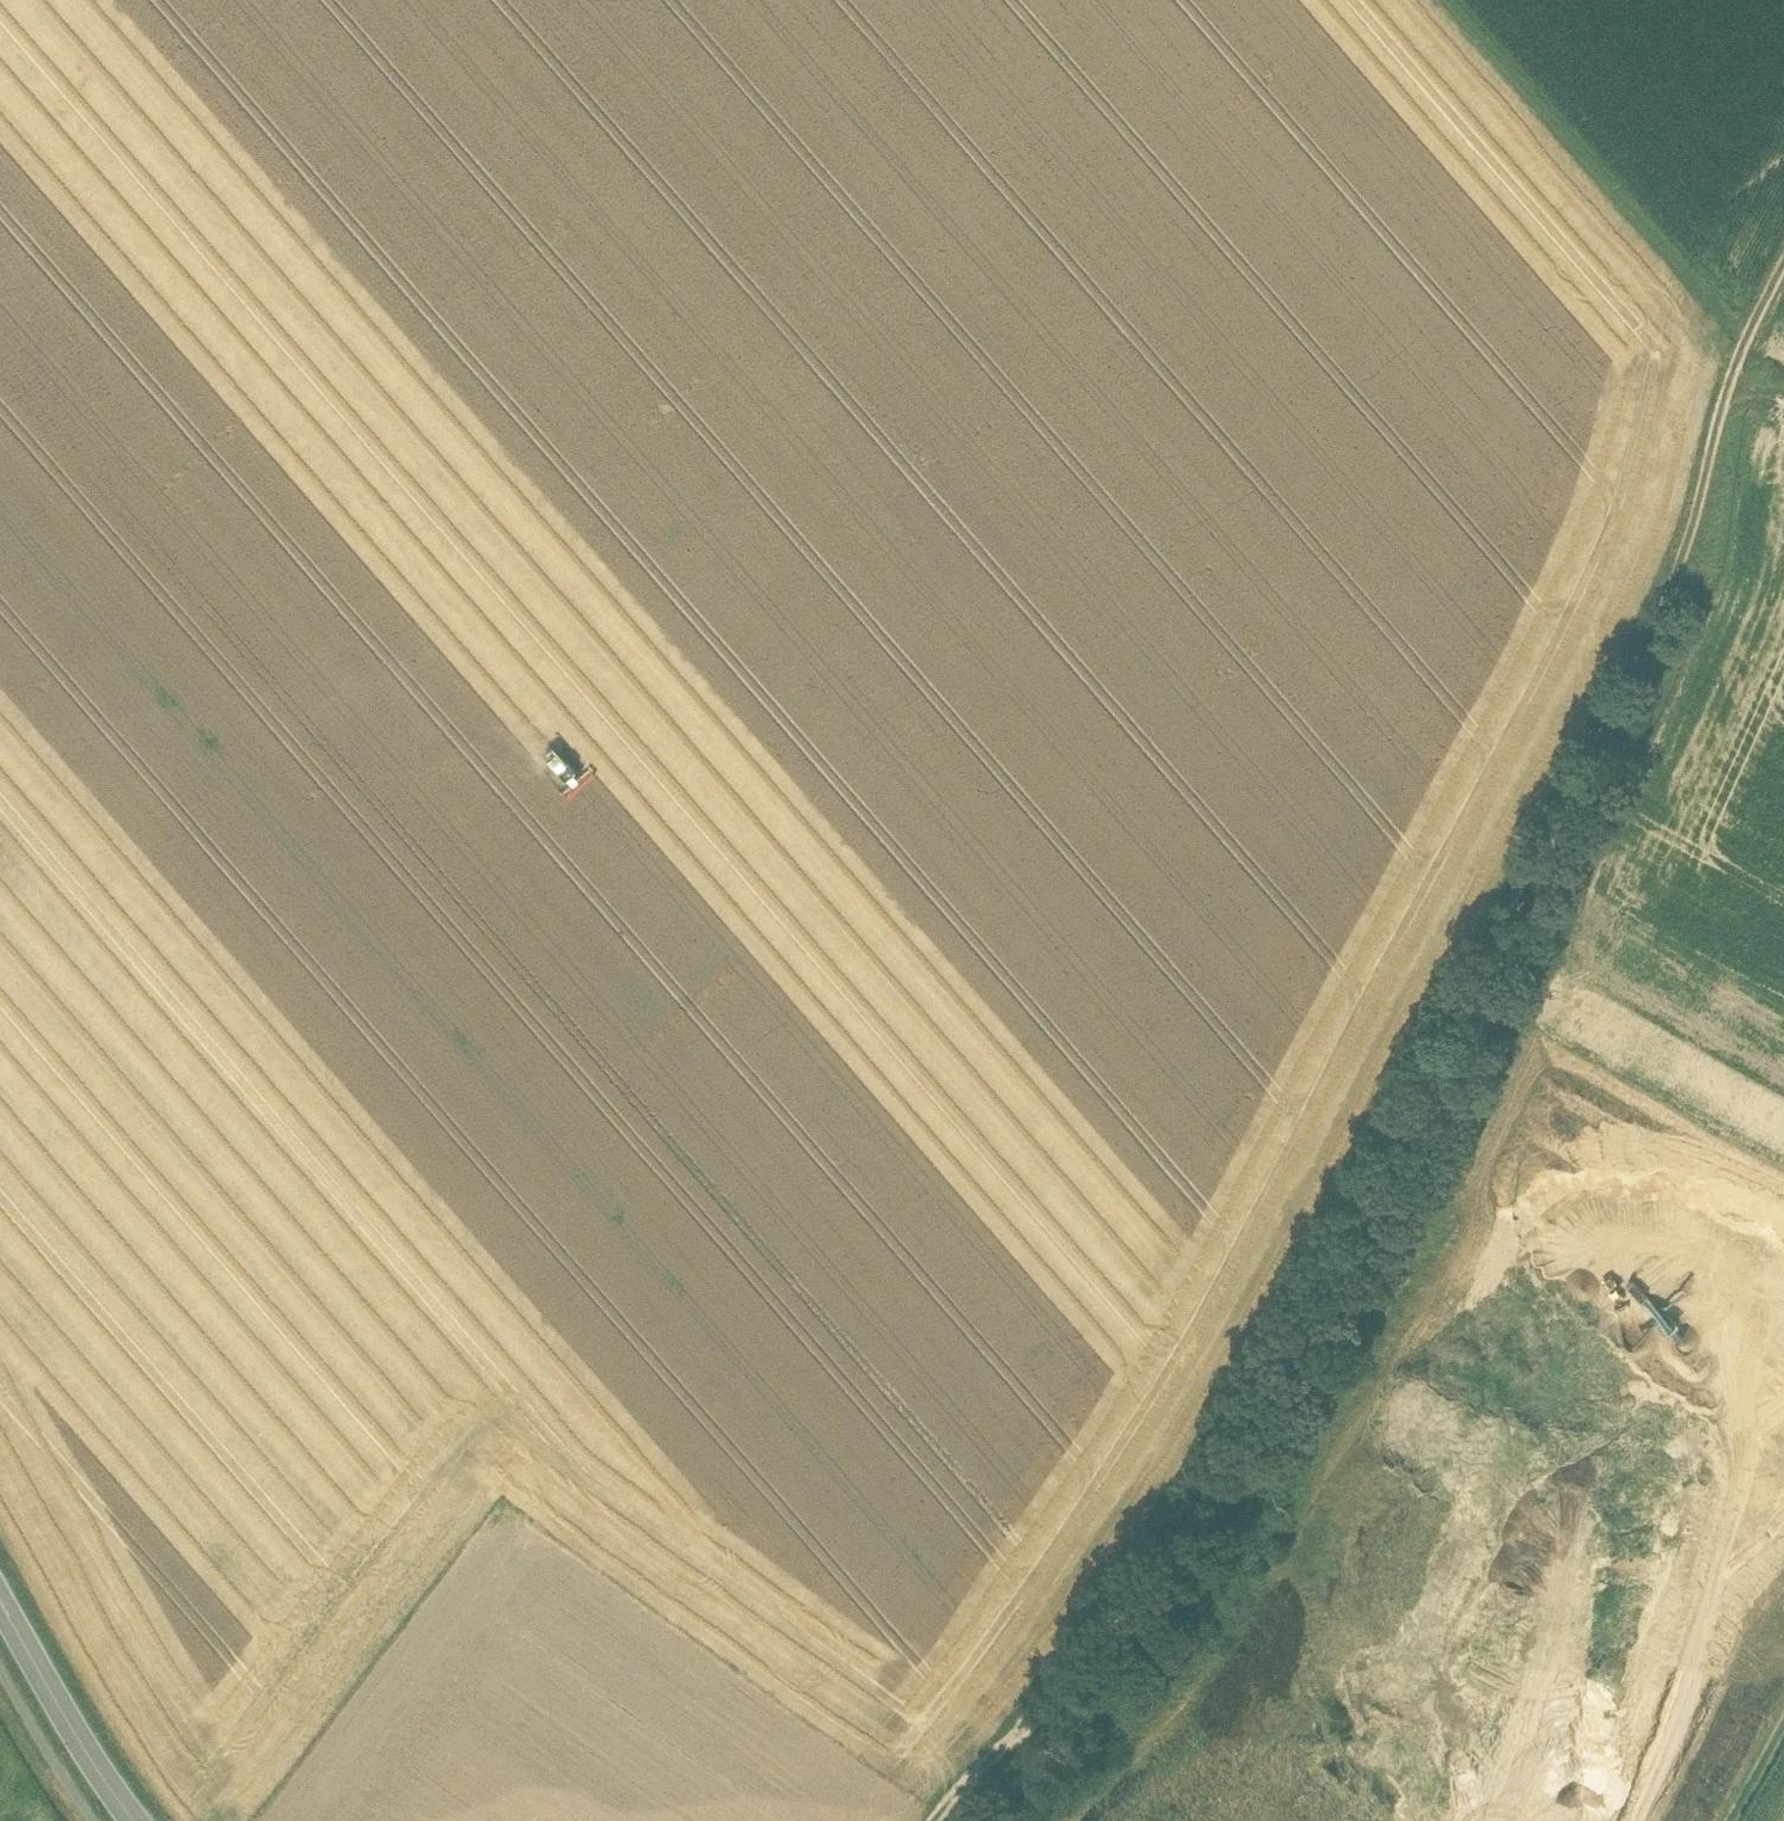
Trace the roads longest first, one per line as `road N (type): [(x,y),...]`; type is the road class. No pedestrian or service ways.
road 1 (track): [(1783,257),(1746,329),(1678,586),(1482,990),(1253,1427),(1100,1652),(935,1820)]
road 2 (secondary): [(0,1590),(105,1775),(142,1820)]

